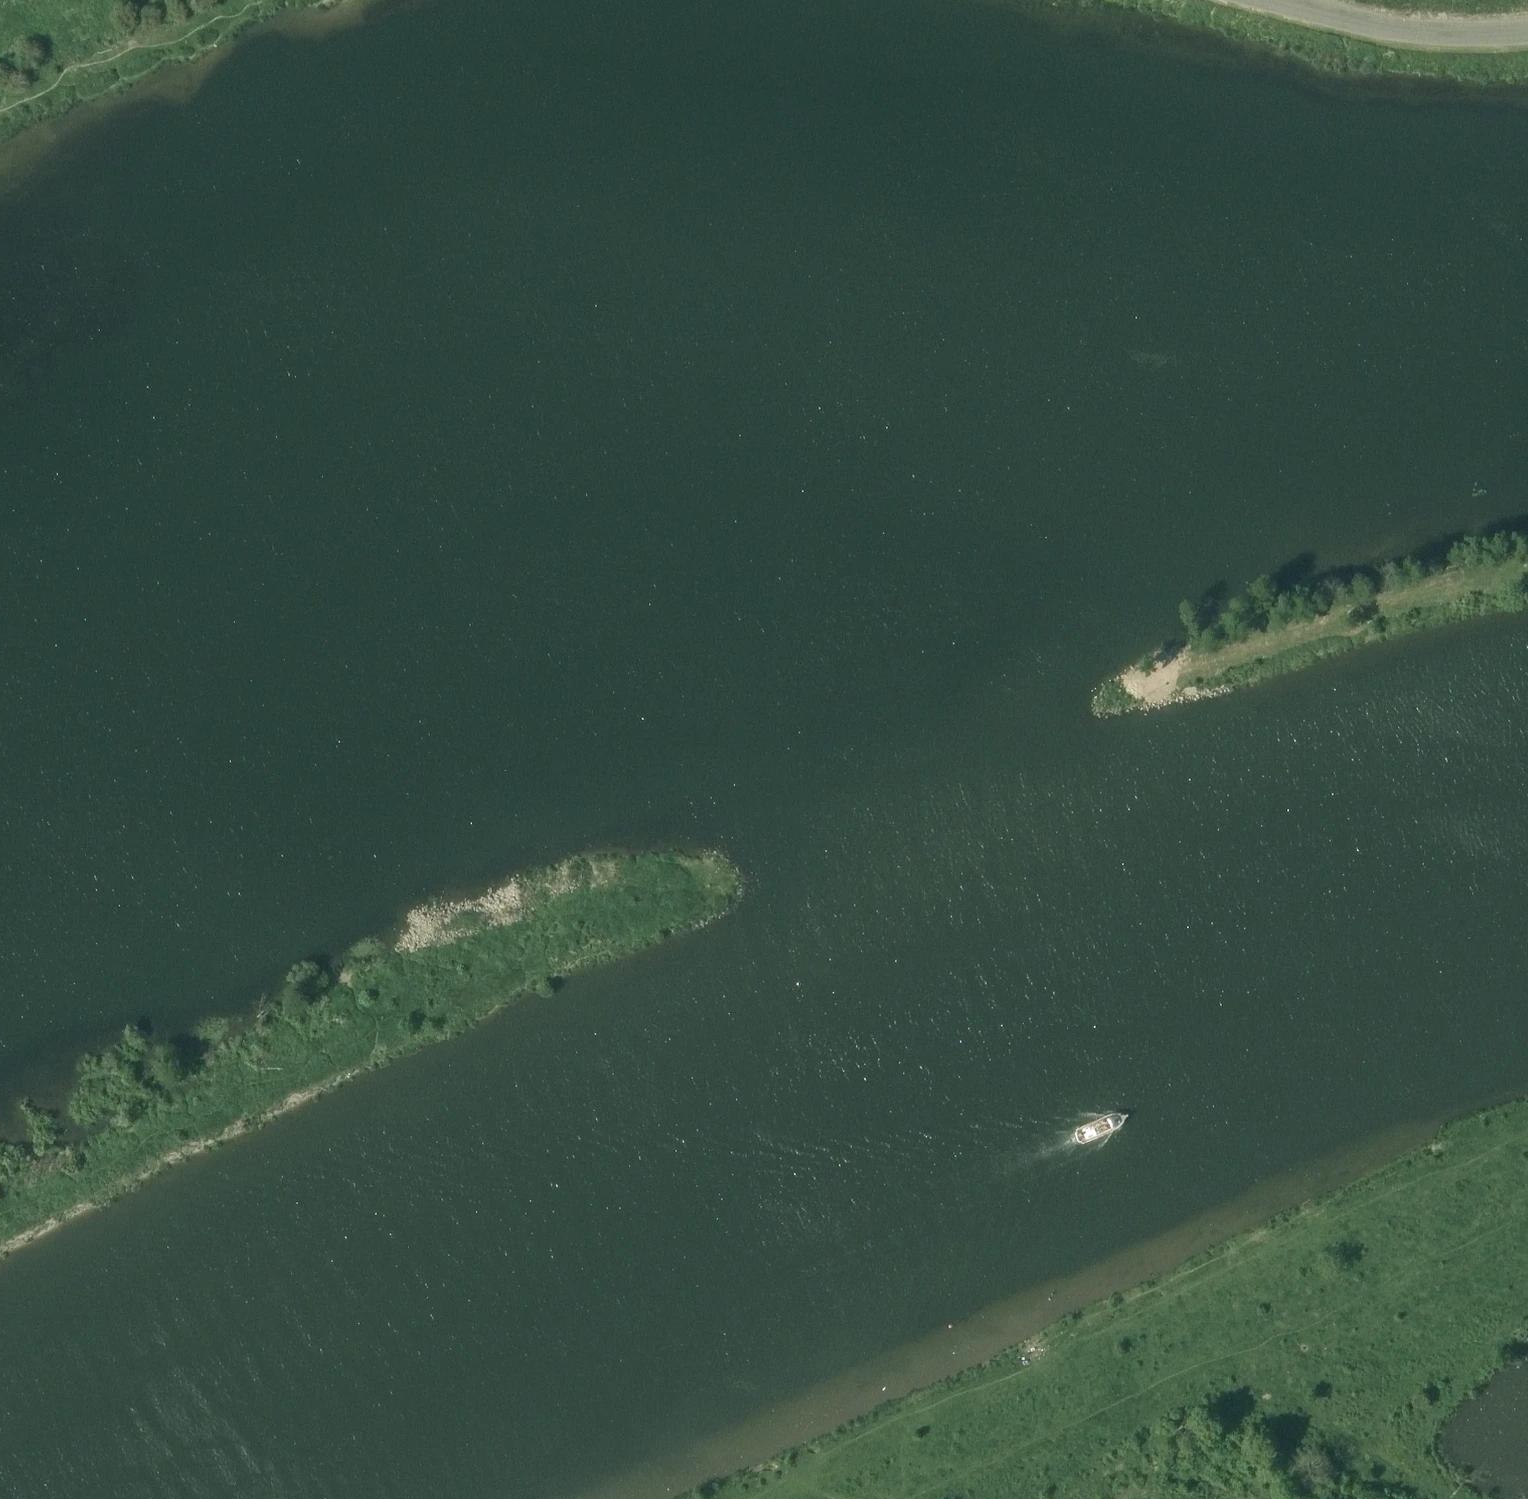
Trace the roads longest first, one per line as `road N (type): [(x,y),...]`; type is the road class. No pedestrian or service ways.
road 1 (unclassified): [(1527,32),(1489,36),(1369,22),(1279,0)]

